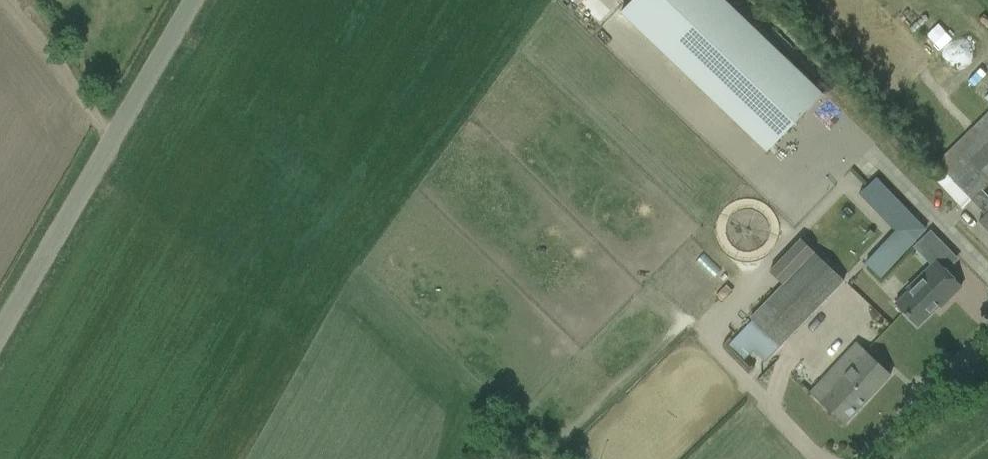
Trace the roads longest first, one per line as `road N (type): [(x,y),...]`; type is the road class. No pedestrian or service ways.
road 1 (unclassified): [(0,338),(194,0)]
road 2 (unclassified): [(859,458),(987,331)]

